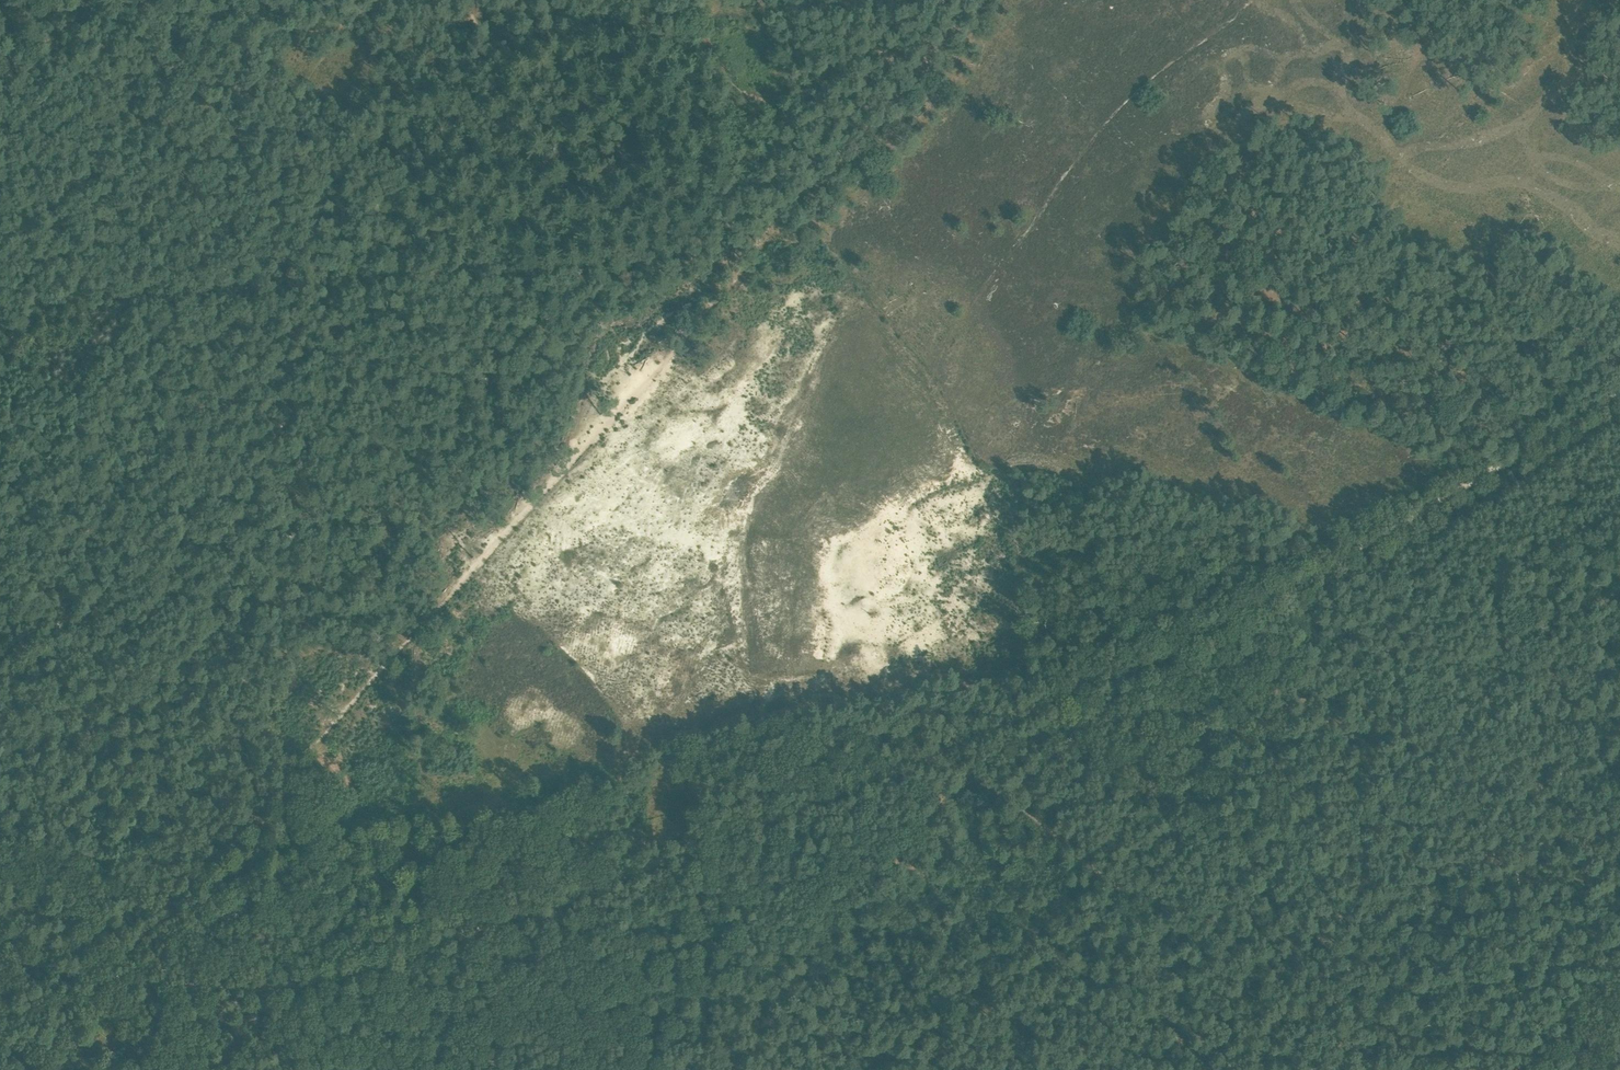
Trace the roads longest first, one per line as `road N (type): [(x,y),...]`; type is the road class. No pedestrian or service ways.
road 1 (track): [(98,976),(241,986),(348,973),(705,844),(944,747),(1287,586),(1619,385)]
road 2 (track): [(705,844),(711,1019),(696,1040),(696,1069)]

